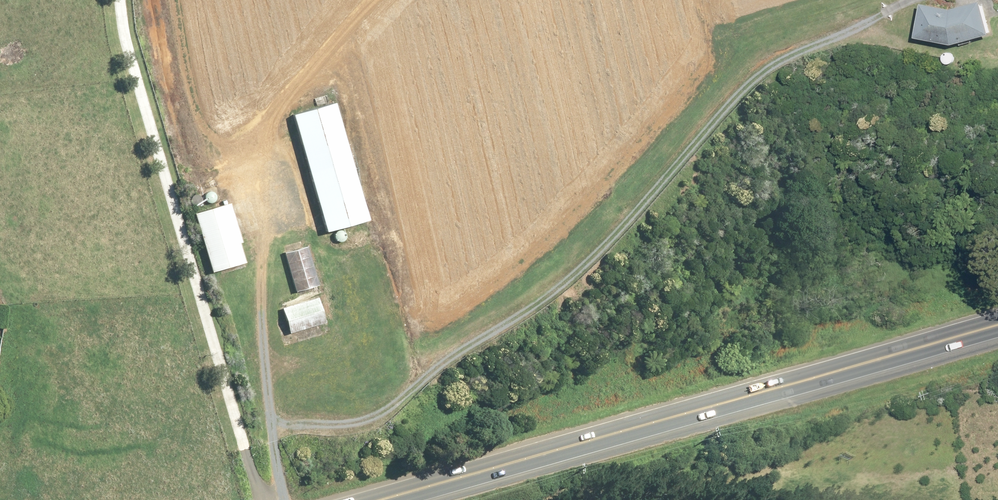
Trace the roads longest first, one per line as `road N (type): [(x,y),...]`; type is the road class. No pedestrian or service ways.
road 1 (track): [(244,446),(283,427),(326,428),(390,405),(447,360),(570,298),(706,117),(818,38),(924,0)]
road 2 (primary): [(388,499),(997,325)]
road 3 (track): [(120,0),(259,499)]

